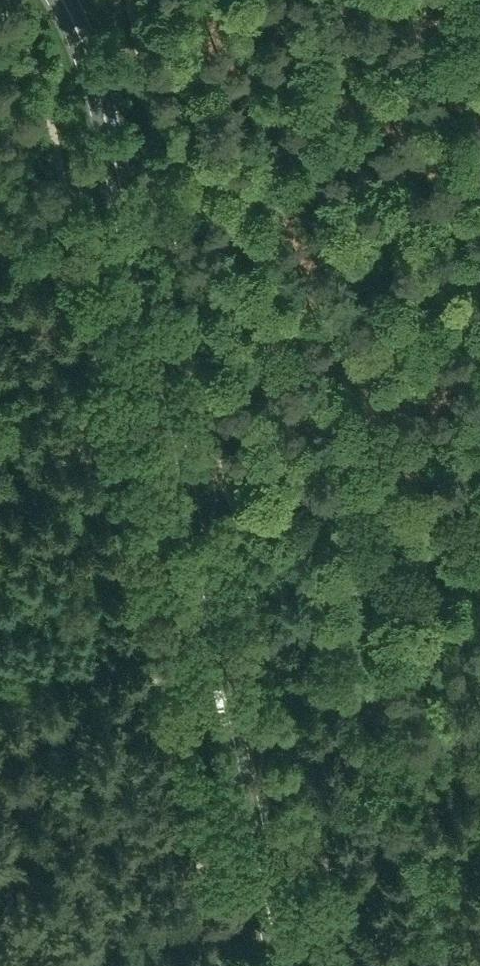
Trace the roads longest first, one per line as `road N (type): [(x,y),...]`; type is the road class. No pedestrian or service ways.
road 1 (primary): [(281,965),(97,99),(78,31),(61,0)]
road 2 (track): [(297,0),(479,496)]
road 3 (track): [(479,531),(423,693),(421,718),(479,756)]

